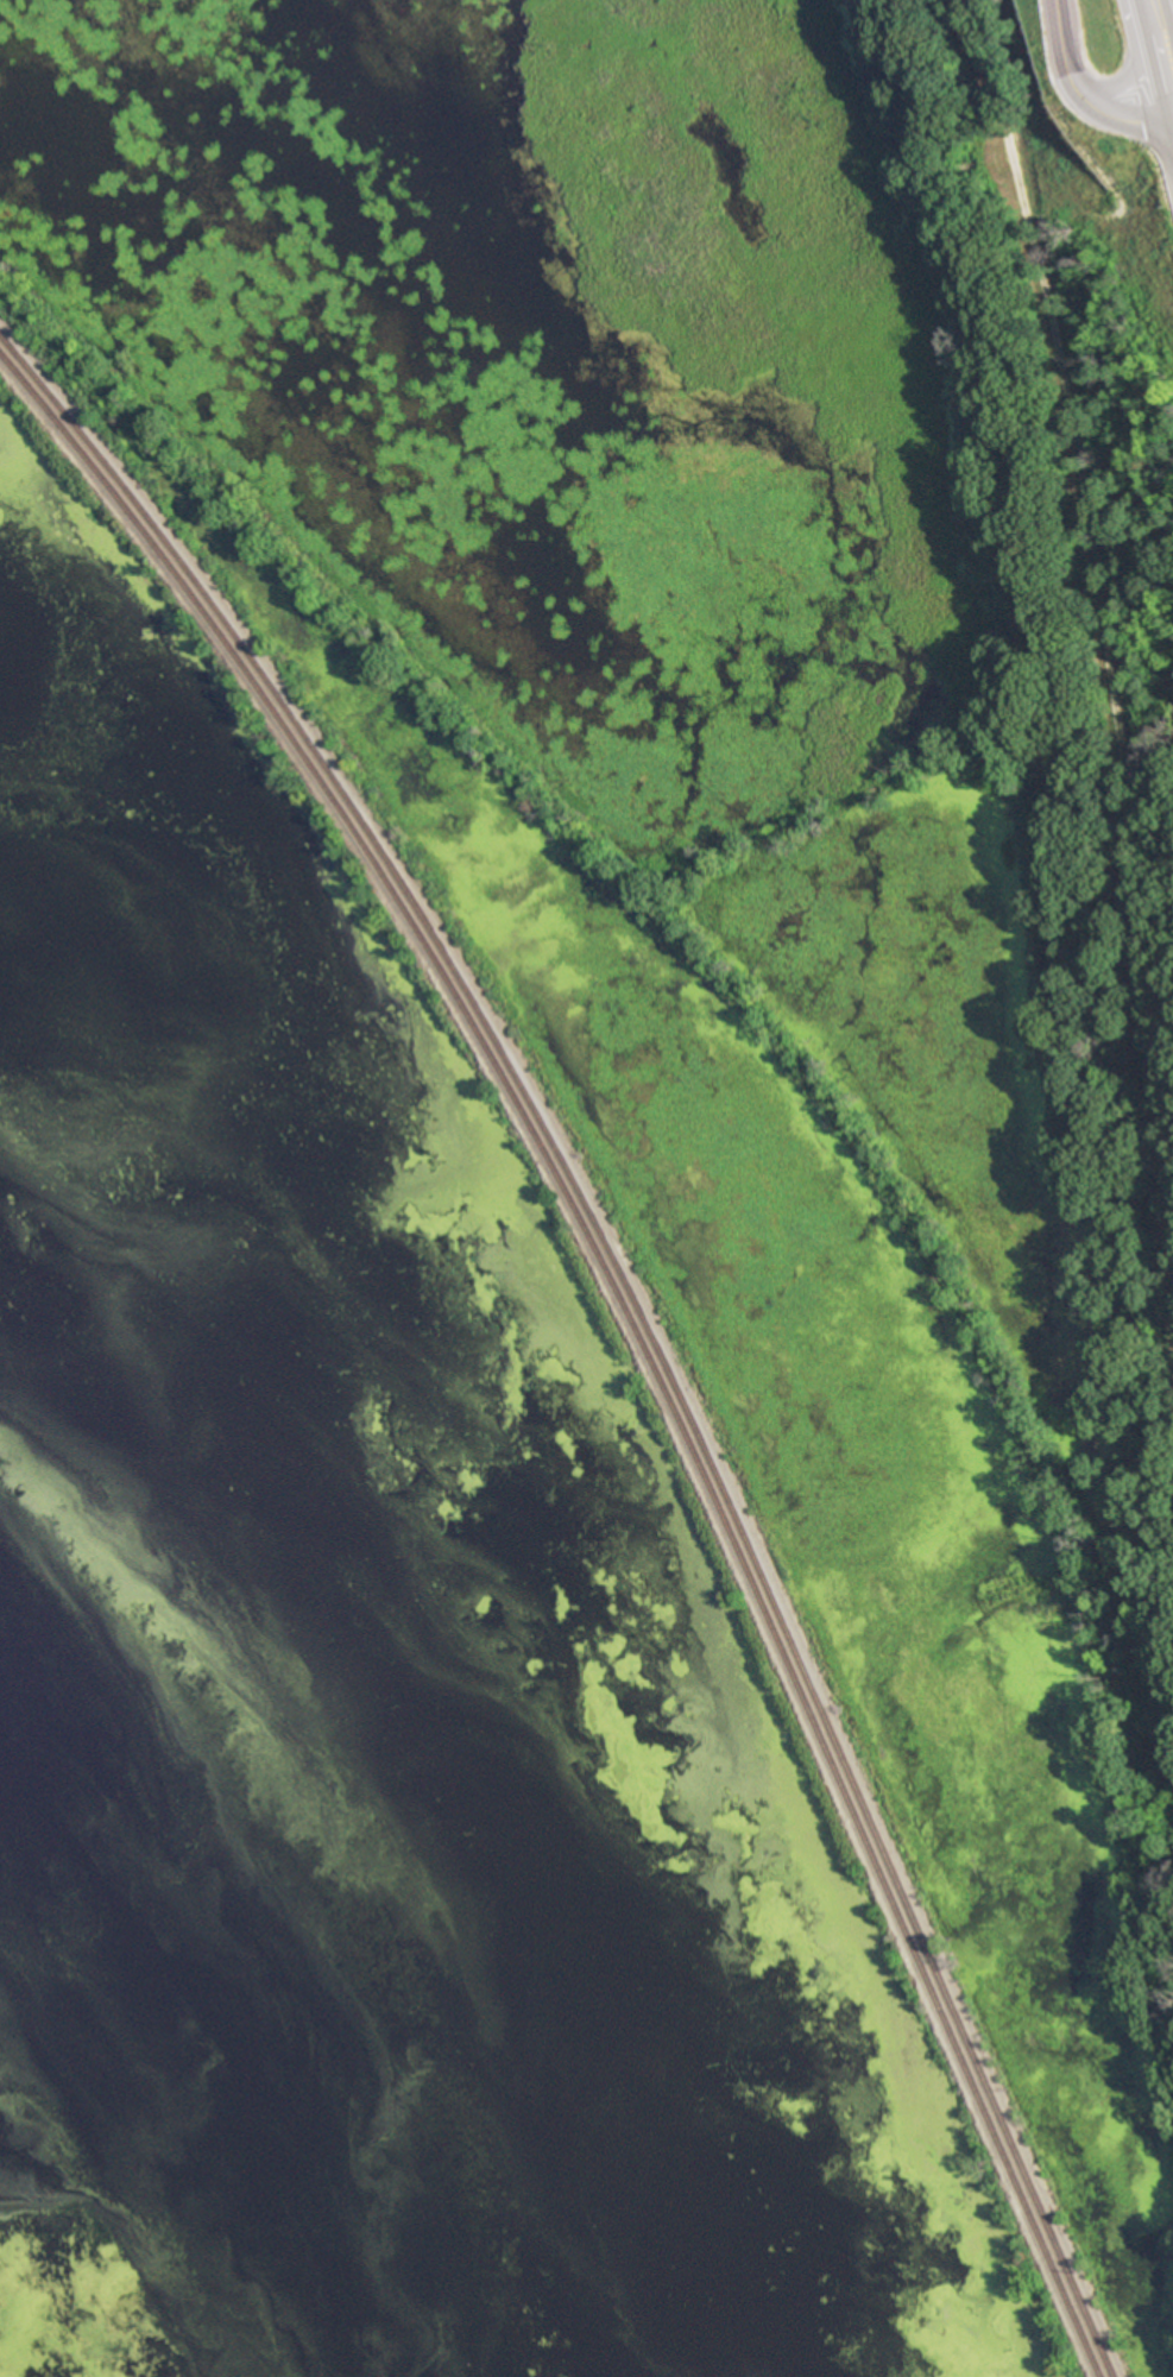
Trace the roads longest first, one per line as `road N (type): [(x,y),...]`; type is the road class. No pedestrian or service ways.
road 1 (tertiary): [(1107,0),(1120,53),(1109,76),(1091,83),(1066,78),(1045,33)]
road 2 (tertiary): [(1045,33),(1067,99),(1106,116),(1150,119)]
road 3 (primary): [(1130,0),(1150,119)]

